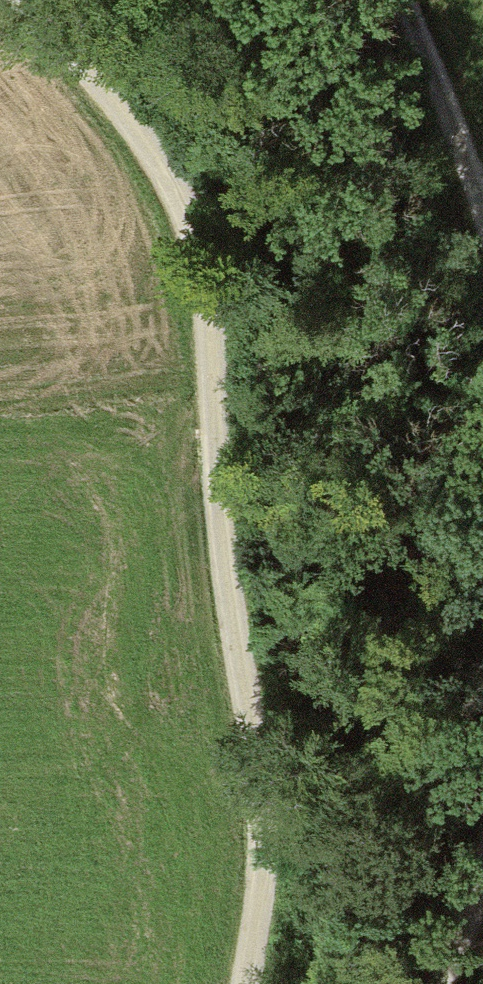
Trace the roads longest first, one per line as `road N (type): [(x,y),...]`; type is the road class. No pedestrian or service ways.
road 1 (track): [(33,0),(81,43),(182,181),(211,302),(244,665),(267,803),(256,983)]
road 2 (track): [(397,0),(482,226)]
road 3 (track): [(482,869),(444,983)]

